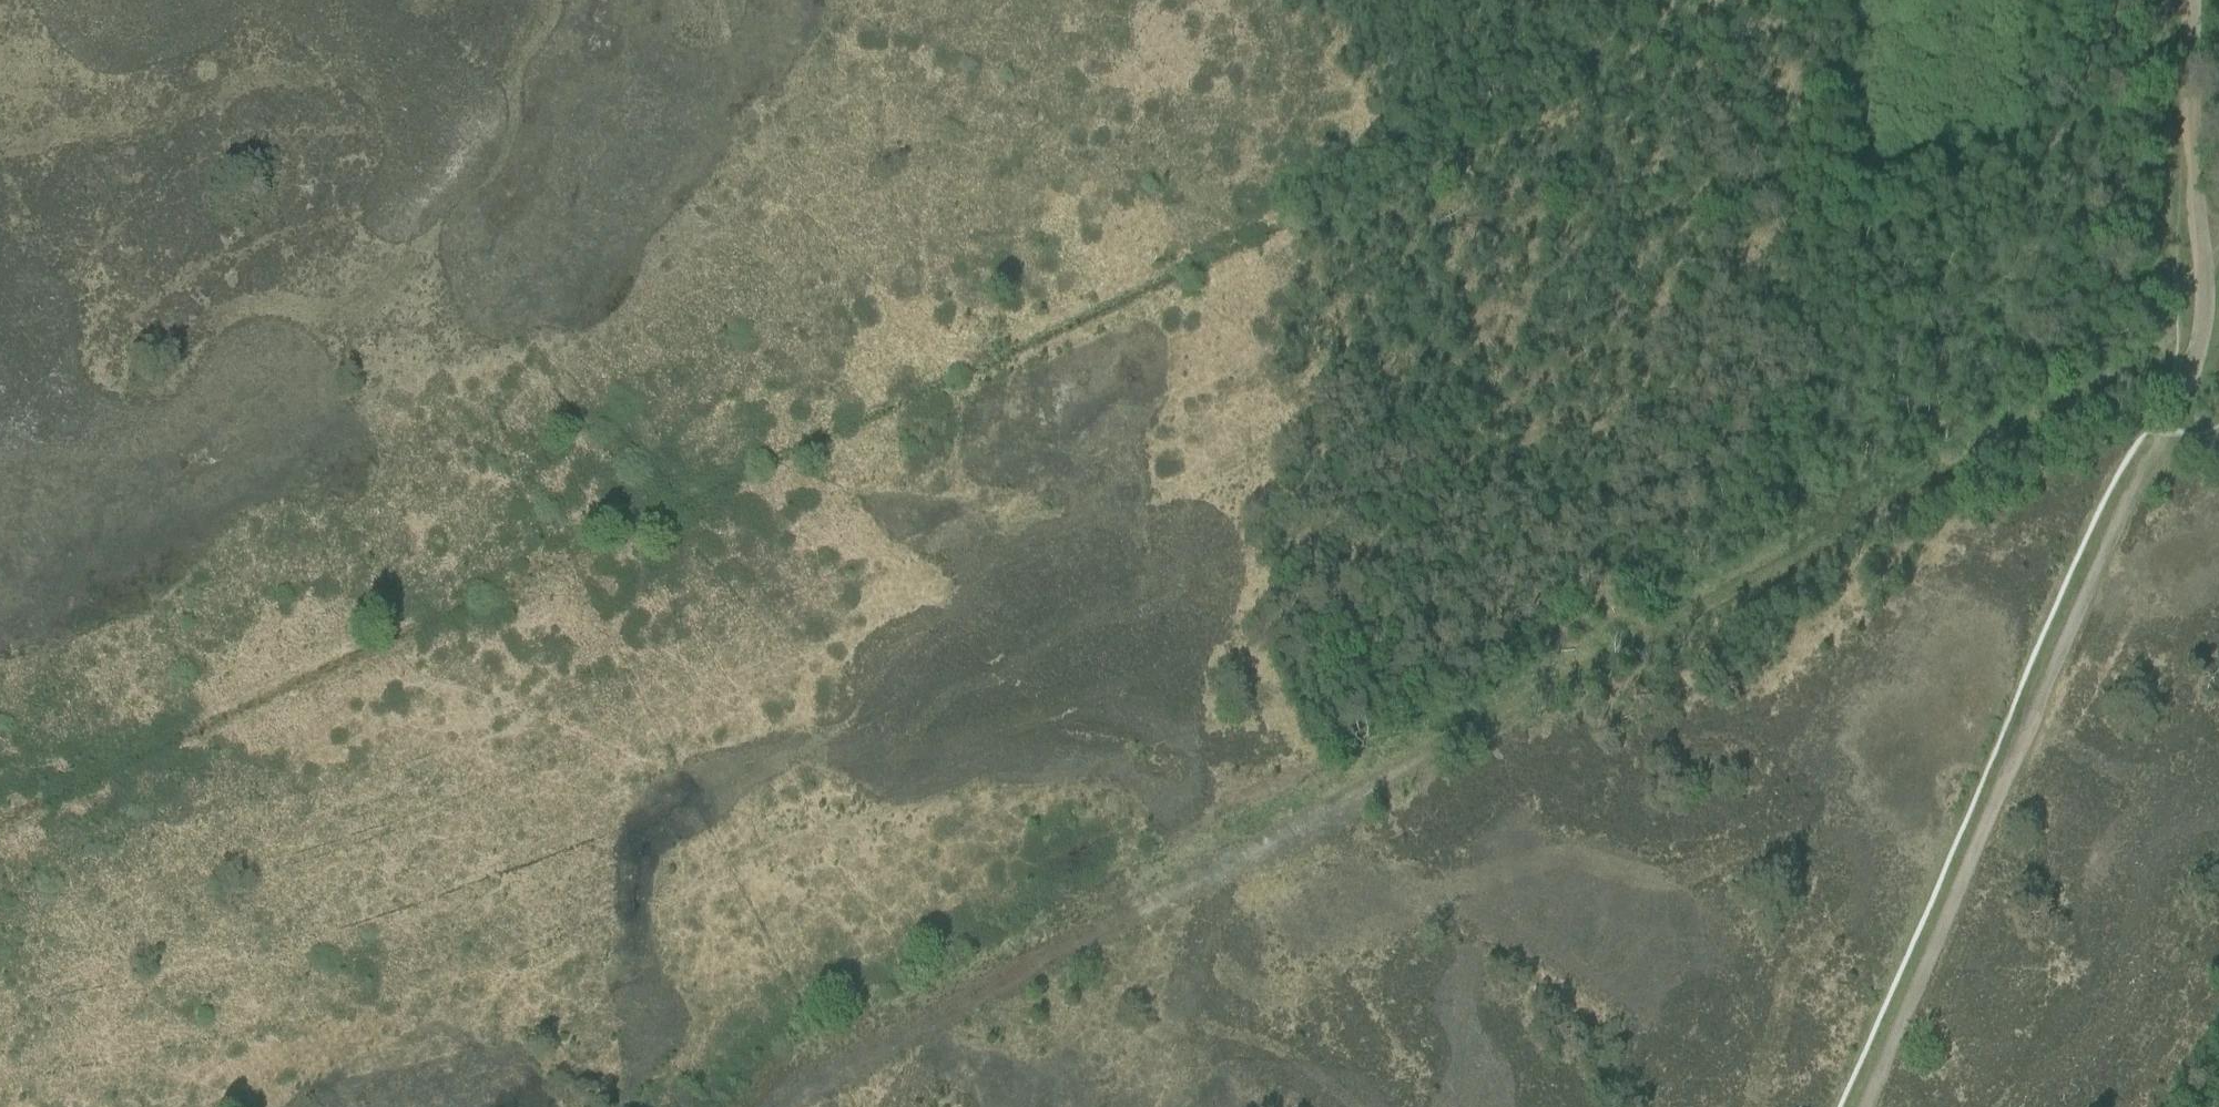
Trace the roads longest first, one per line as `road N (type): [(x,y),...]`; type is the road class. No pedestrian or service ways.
road 1 (track): [(2149,436),(1852,1106)]
road 2 (track): [(2187,0),(2190,280)]
road 3 (track): [(2190,280),(2175,367),(2149,436)]

